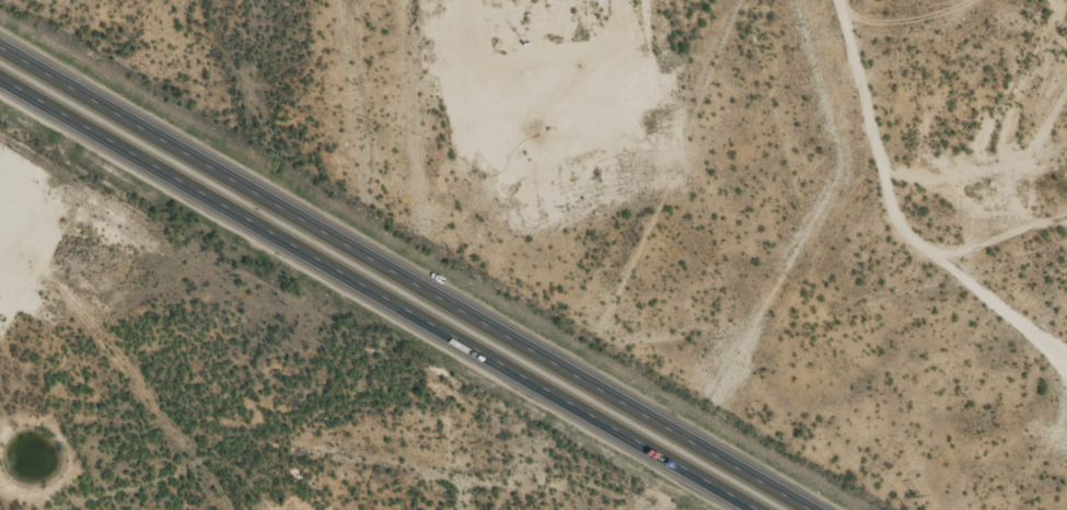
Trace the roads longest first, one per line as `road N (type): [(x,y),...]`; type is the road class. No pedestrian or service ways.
road 1 (primary): [(809,509),(0,49)]
road 2 (primary): [(0,81),(753,509)]

